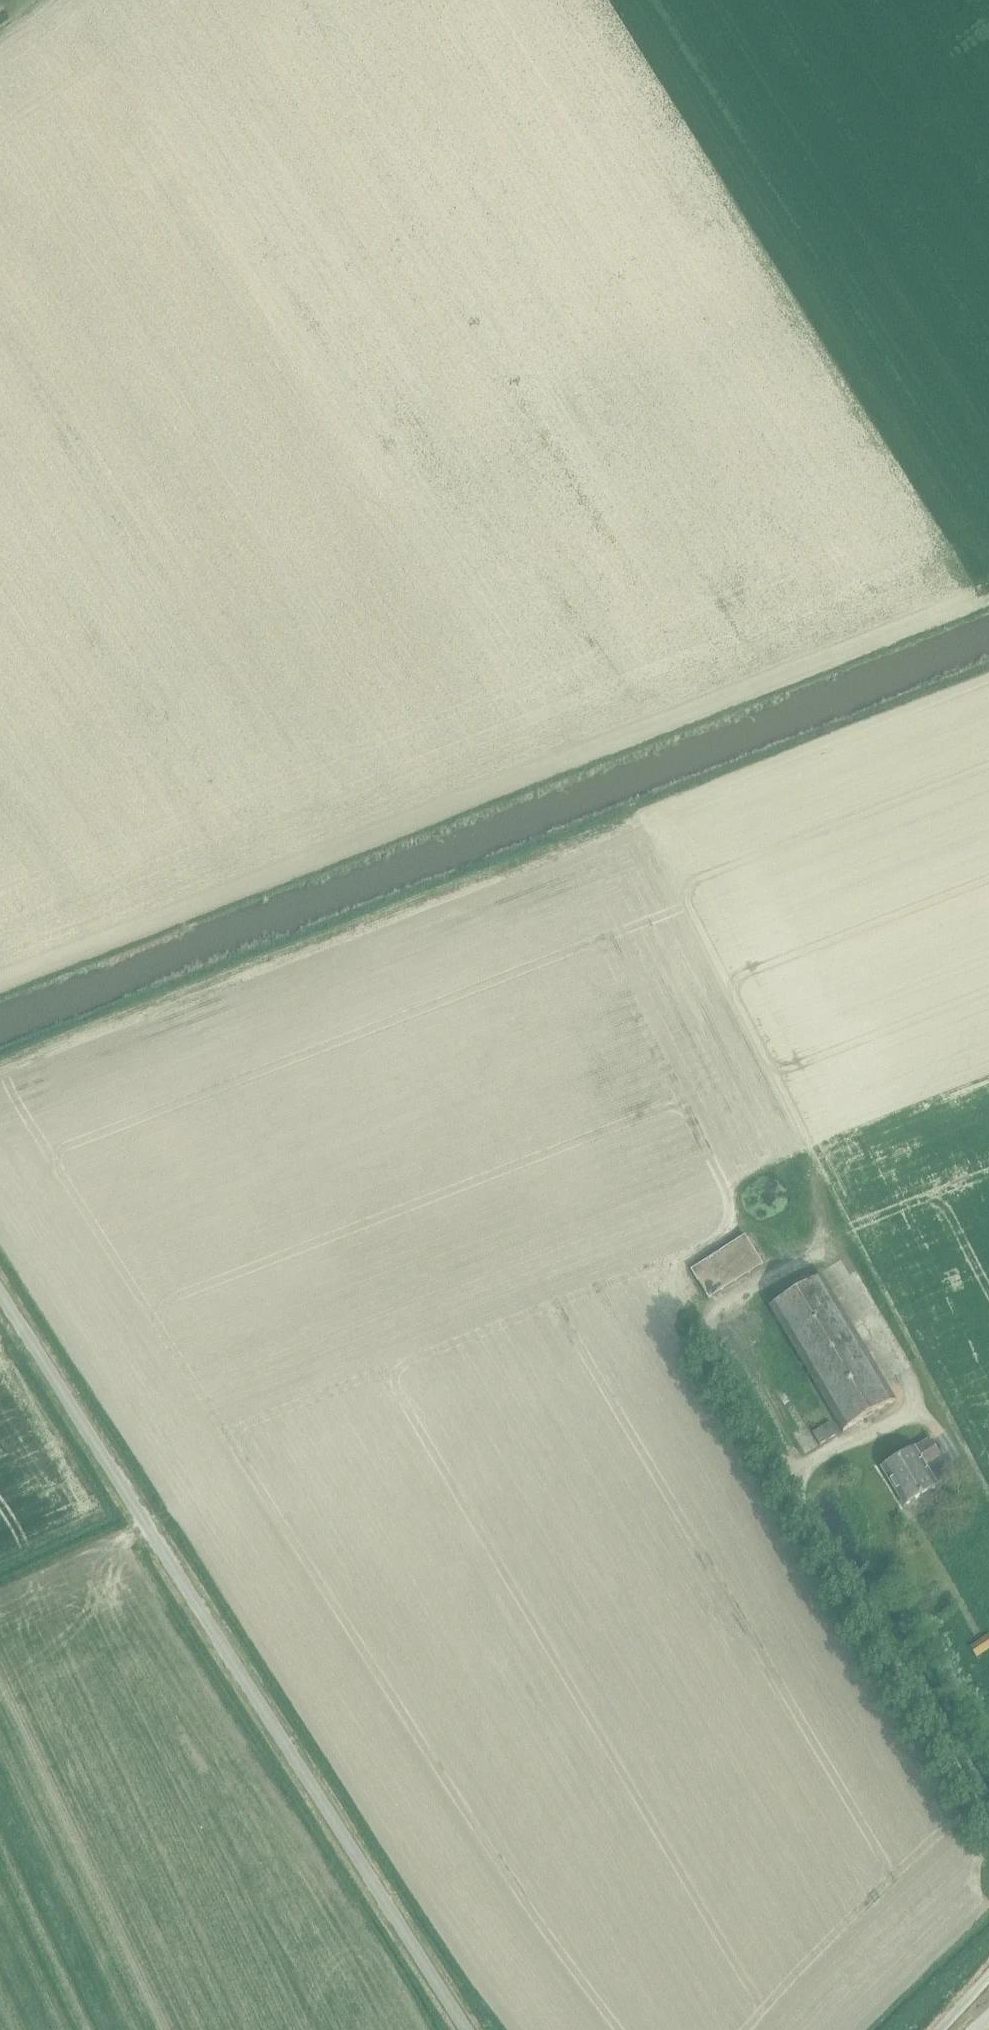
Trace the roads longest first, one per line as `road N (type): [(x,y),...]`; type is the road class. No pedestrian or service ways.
road 1 (unclassified): [(460,2029),(0,1302)]

